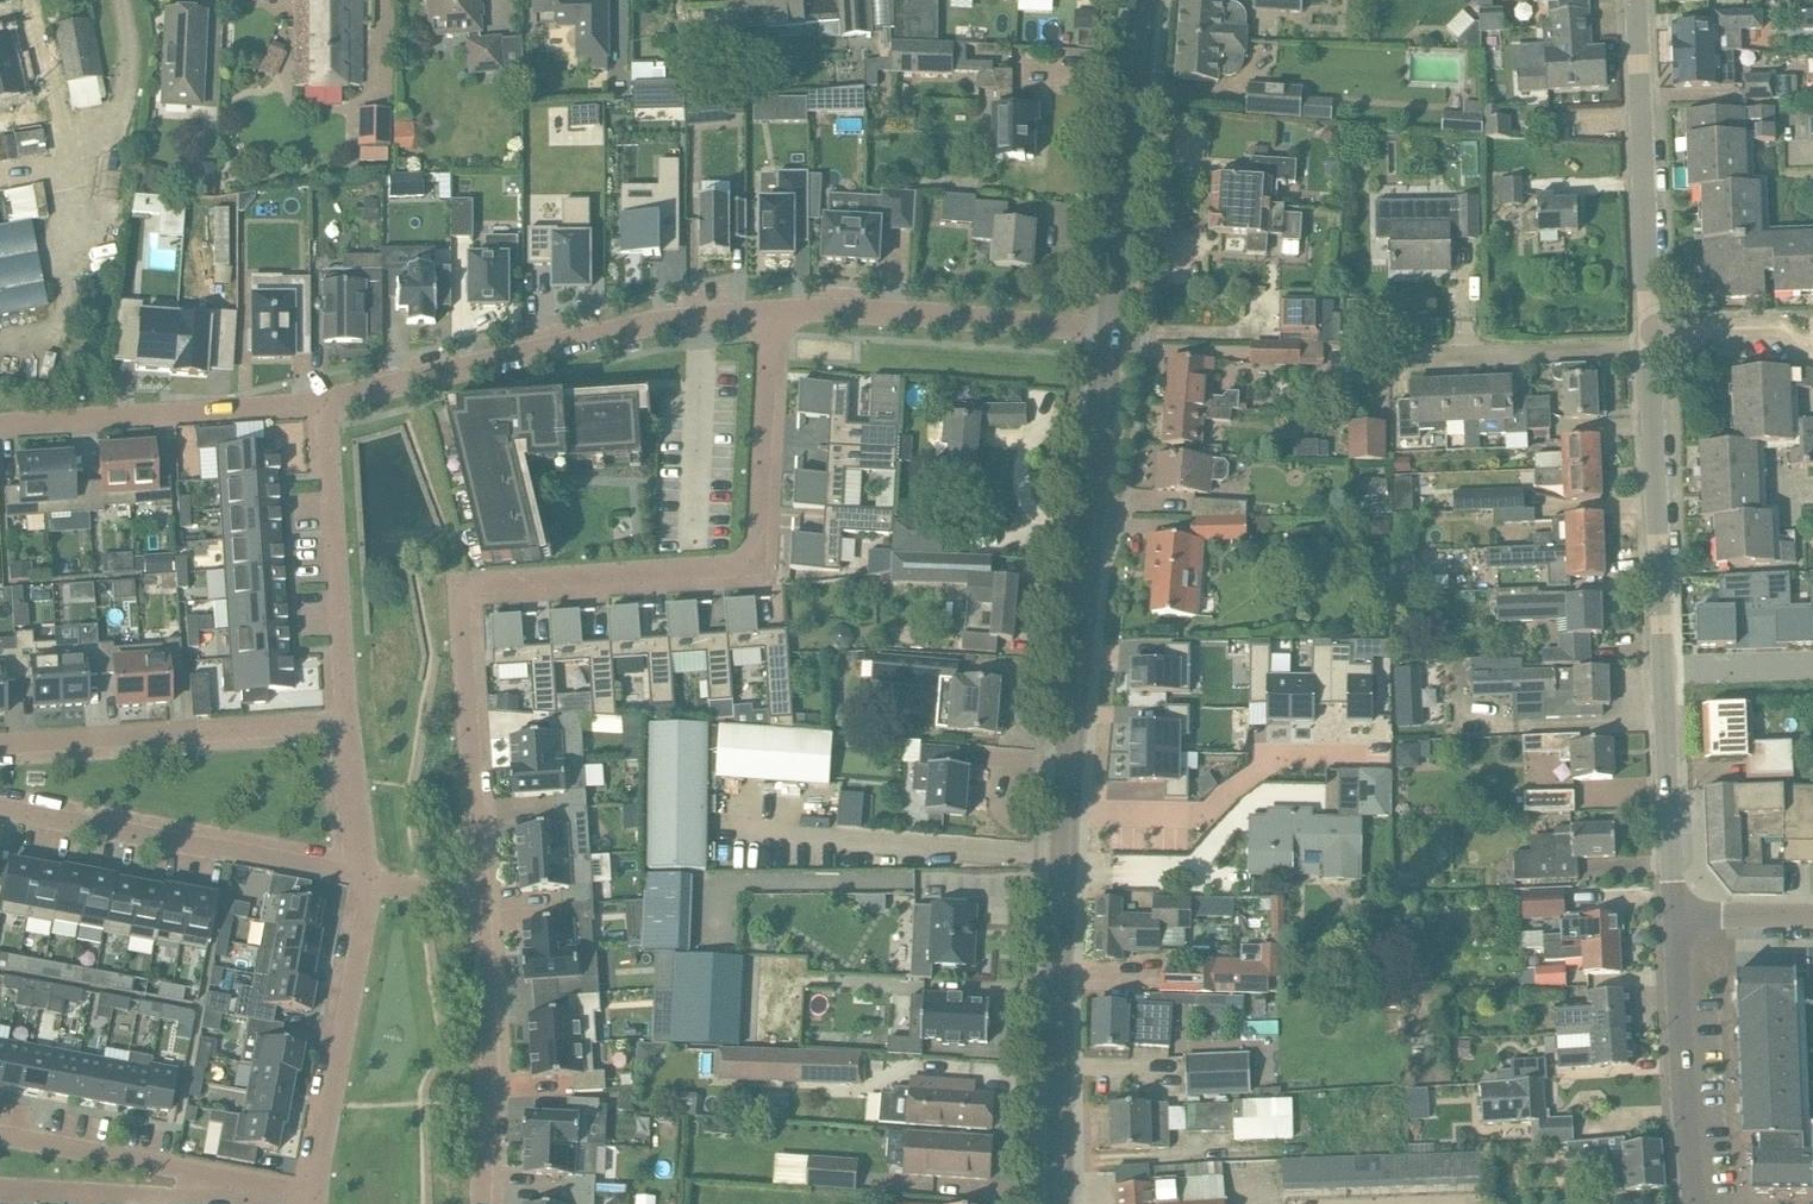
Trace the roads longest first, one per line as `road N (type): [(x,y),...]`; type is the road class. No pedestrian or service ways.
road 1 (tertiary): [(1060,1203),(1063,852),(1112,331)]
road 2 (residential): [(769,312),(752,566),(464,587),(486,902)]
road 3 (residential): [(325,401),(673,319),(769,312)]
road 4 (residential): [(366,878),(0,807)]
road 5 (residential): [(0,747),(343,726)]
road 6 (residential): [(769,312),(1112,331)]
road 7 (residential): [(1665,680),(1650,347)]
road 8 (tertiary): [(1112,331),(1144,0)]
road 9 (residential): [(1649,326),(1637,0)]
road 10 (residential): [(325,401),(0,423)]
road 11 (residential): [(343,726),(325,401)]
road 12 (residential): [(313,1198),(366,878)]
road 13 (residential): [(486,902),(495,1025),(484,1203)]
road 14 (residential): [(1695,1203),(1681,1100),(1675,917)]
road 15 (residential): [(261,1195),(172,1166),(0,1135)]
road 16 (residential): [(0,1188),(261,1195)]
road 17 (residential): [(1402,352),(1650,347)]
road 18 (residential): [(1675,917),(1665,680)]
road 19 (residential): [(1649,326),(1772,327),(1812,346)]
road 20 (residential): [(366,878),(343,726)]
road 21 (residential): [(1665,680),(1812,672)]
road 22 (residential): [(1812,919),(1675,917)]
road 23 (residential): [(486,902),(366,878)]

